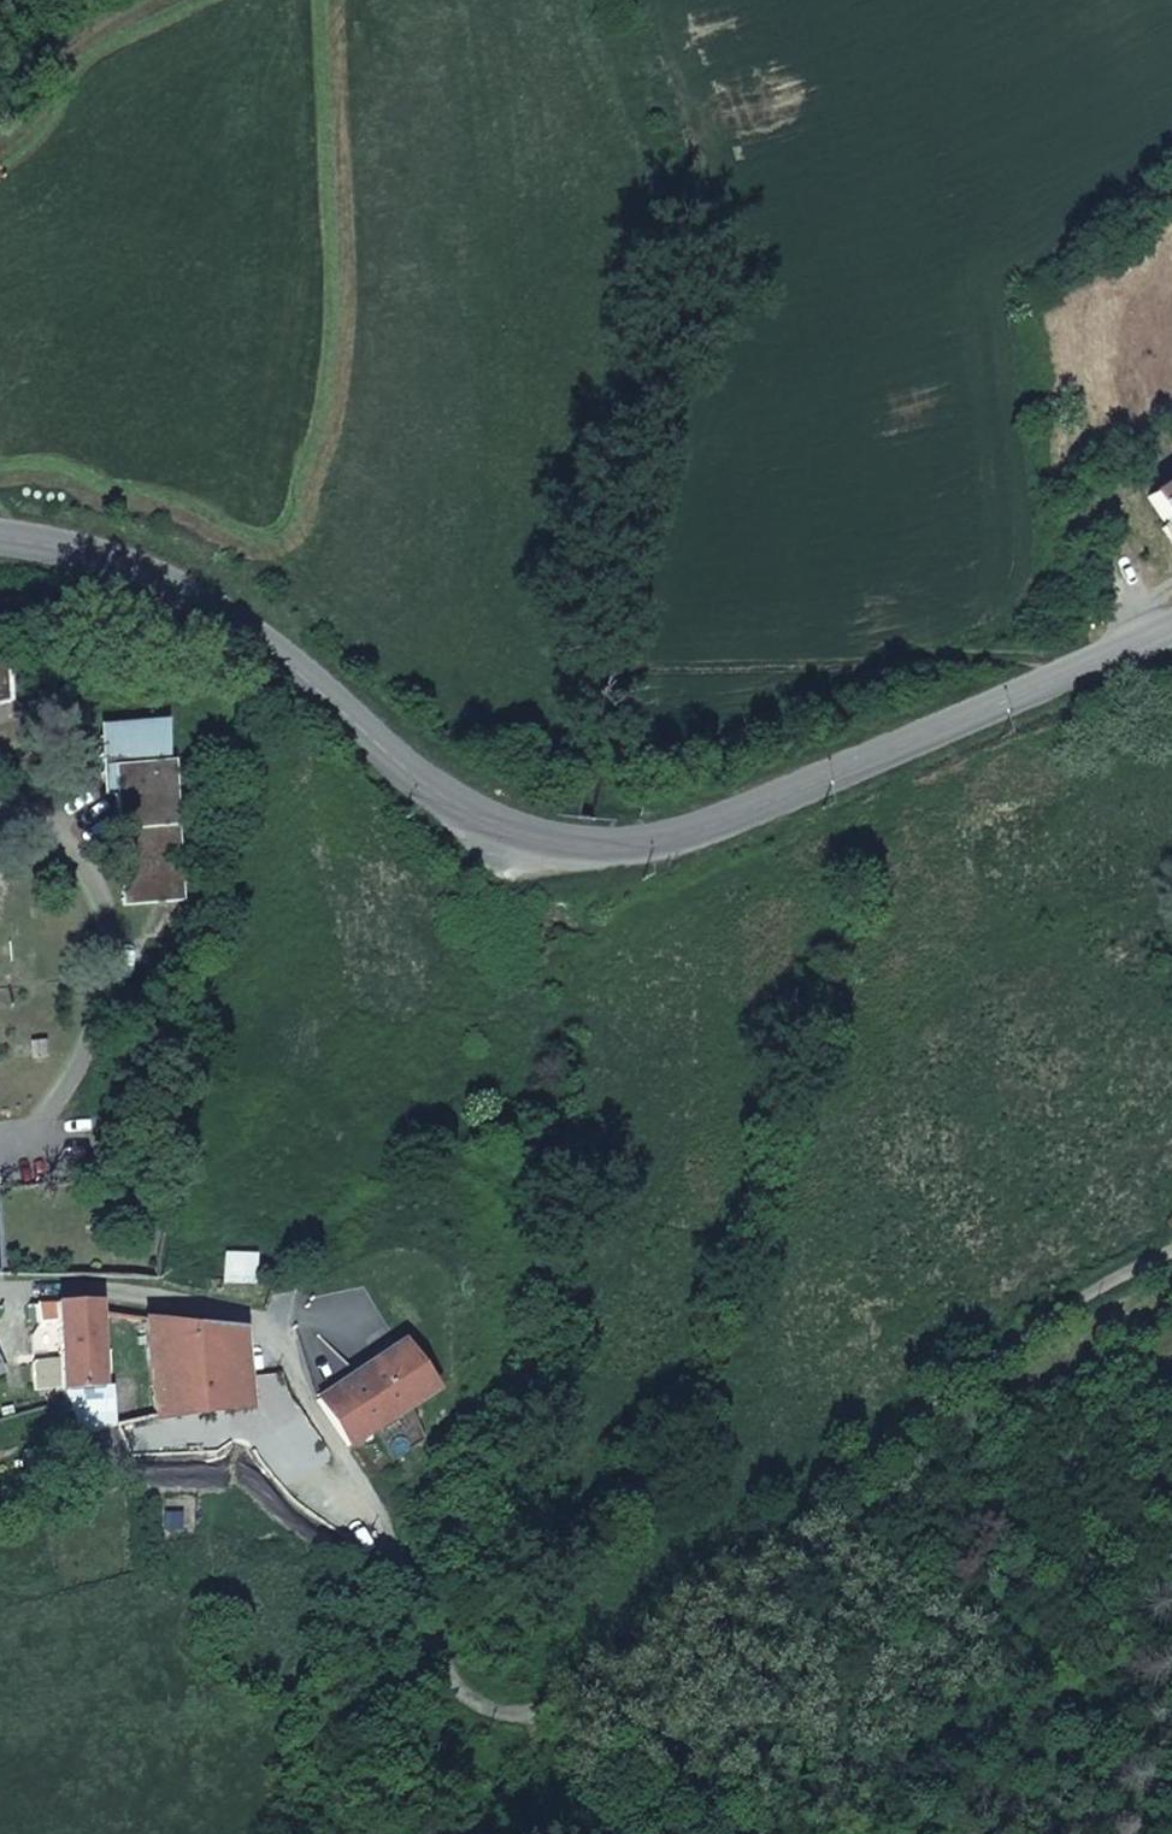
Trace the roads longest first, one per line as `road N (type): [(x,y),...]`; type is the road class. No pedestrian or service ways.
road 1 (residential): [(0,1293),(85,1287),(246,1311),(353,1506),(475,1682),(494,1694),(523,1691),(558,1674),(859,1446),(1026,1333),(1171,1250)]
road 2 (secondary): [(0,534),(180,576),(451,802),(541,842),(596,848),(693,828),(1171,629)]

